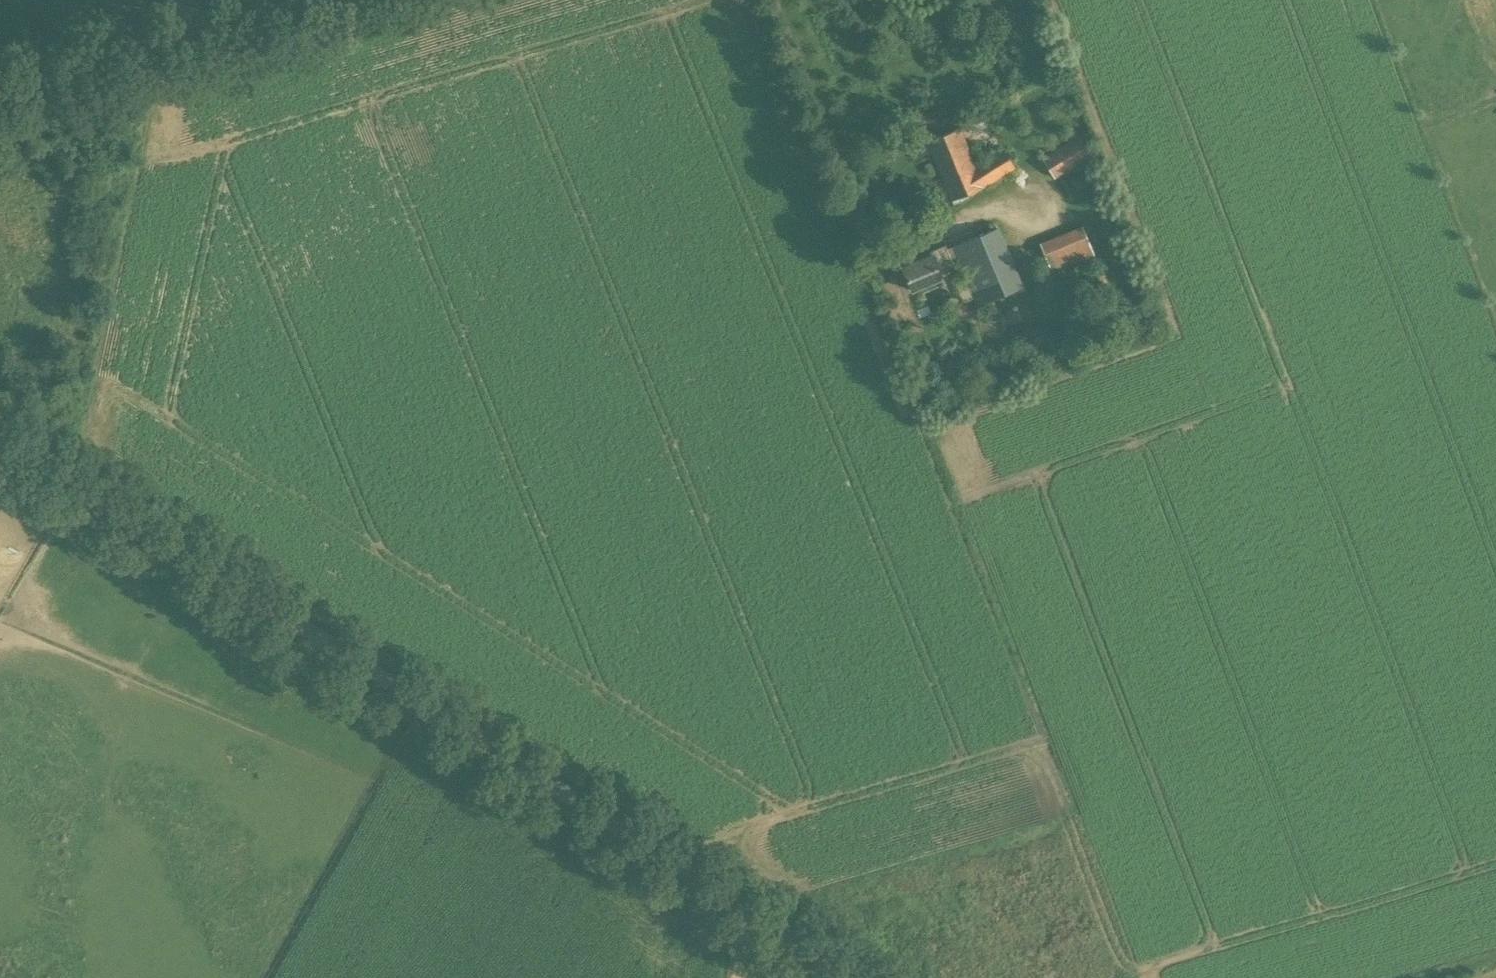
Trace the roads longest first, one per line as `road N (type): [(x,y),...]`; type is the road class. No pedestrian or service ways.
road 1 (unclassified): [(860,977),(0,444)]
road 2 (unclassified): [(0,103),(347,0)]

